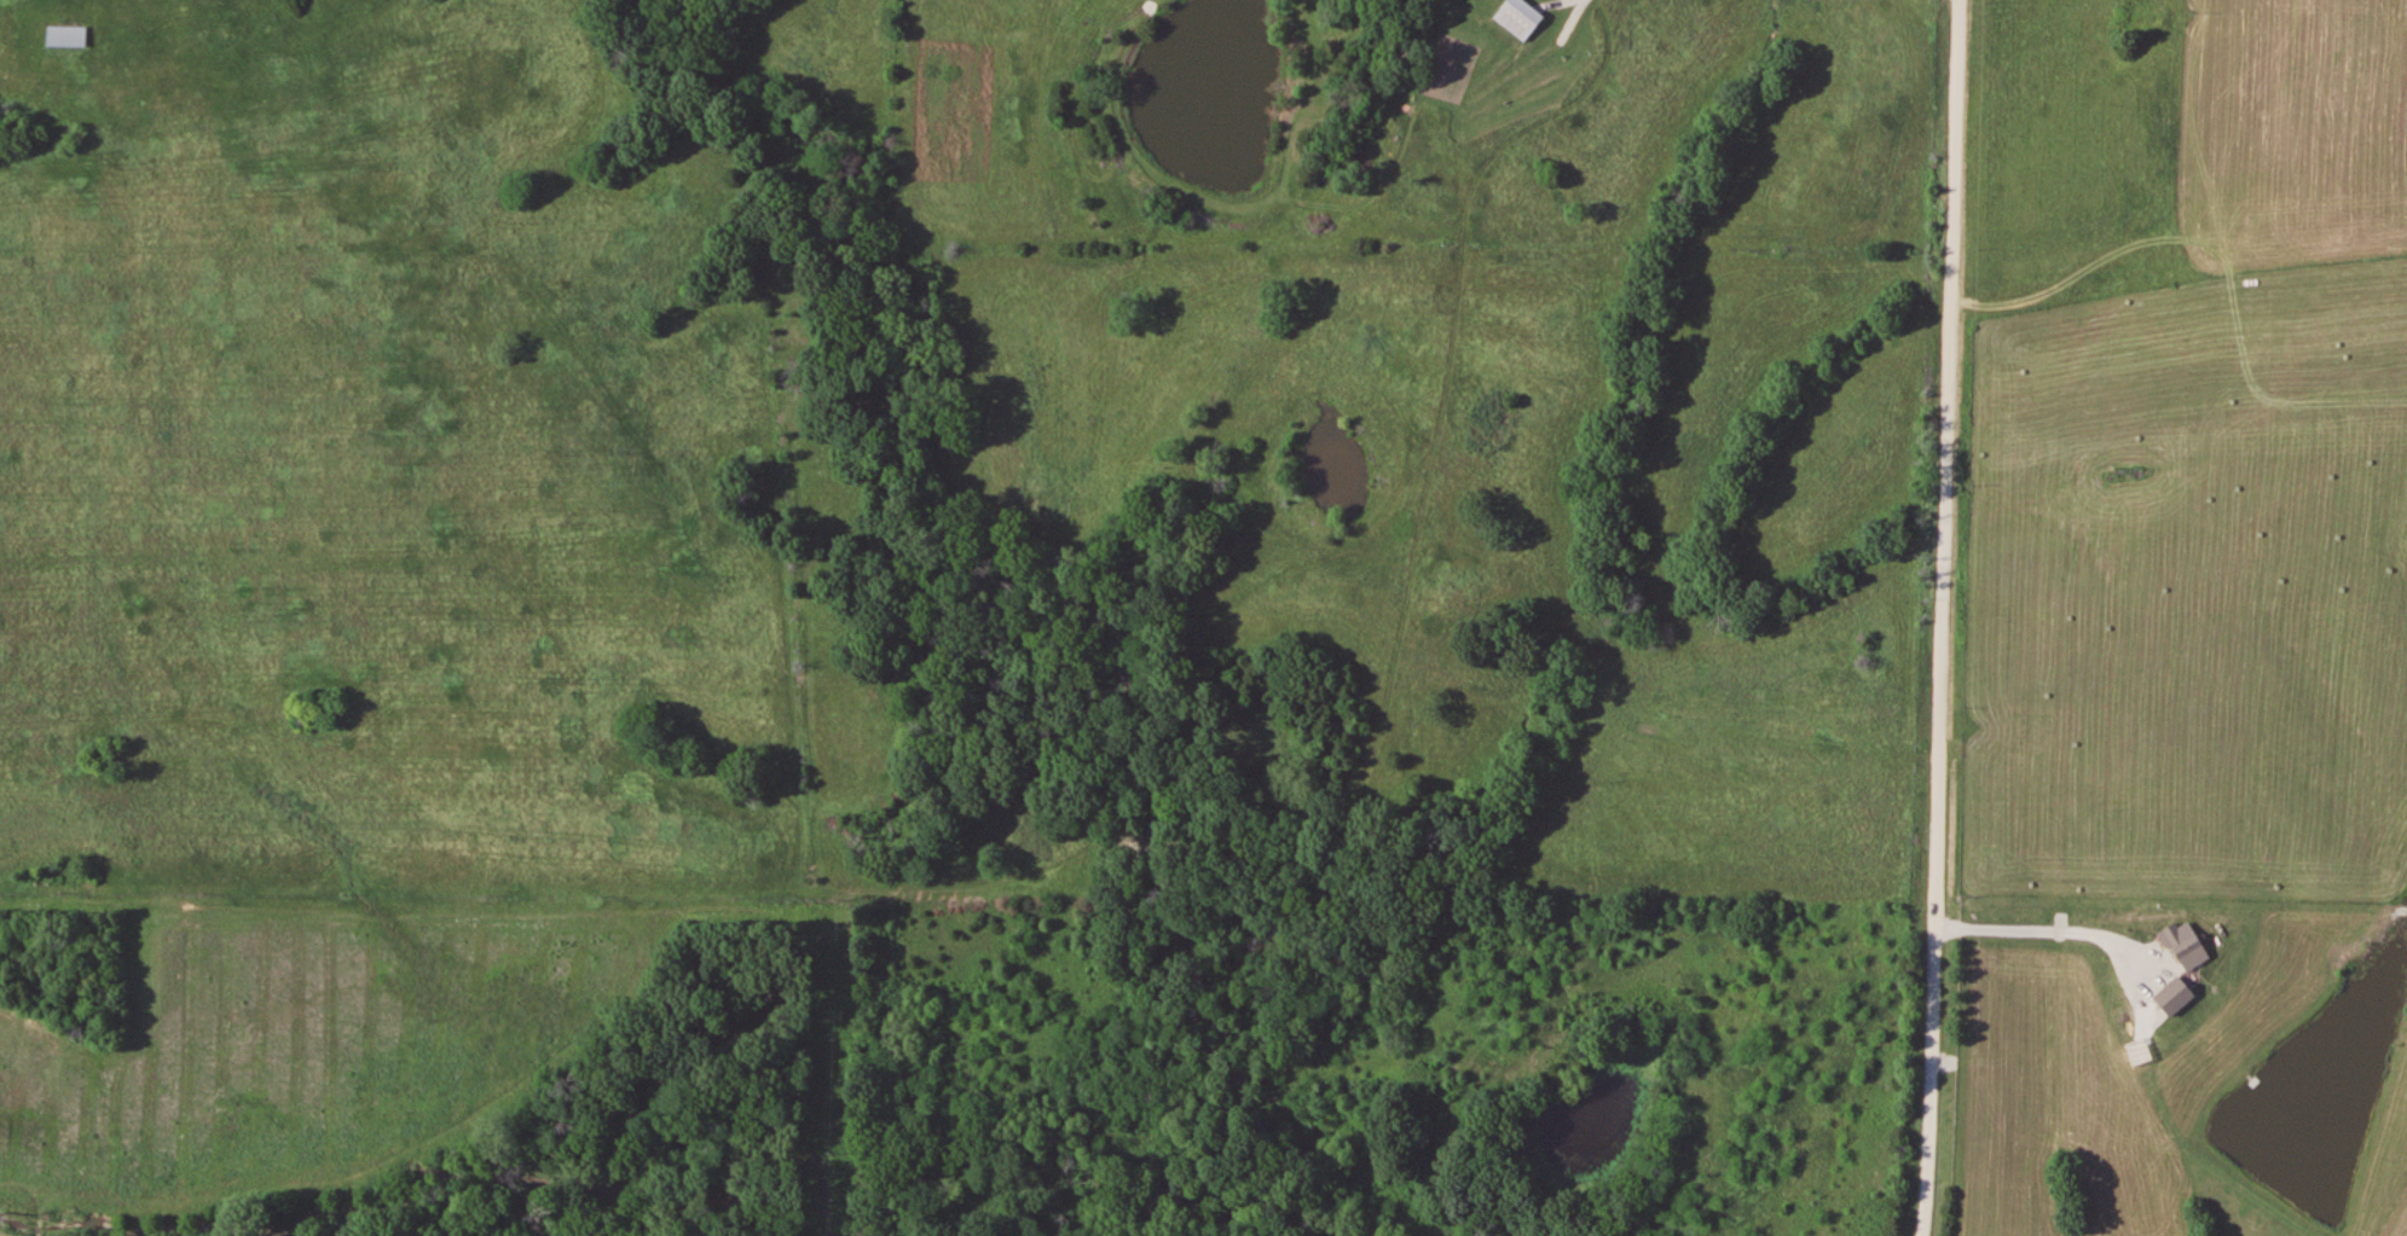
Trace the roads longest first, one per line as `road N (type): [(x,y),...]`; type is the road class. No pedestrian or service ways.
road 1 (residential): [(1899,1235),(1926,1128),(1960,0)]

